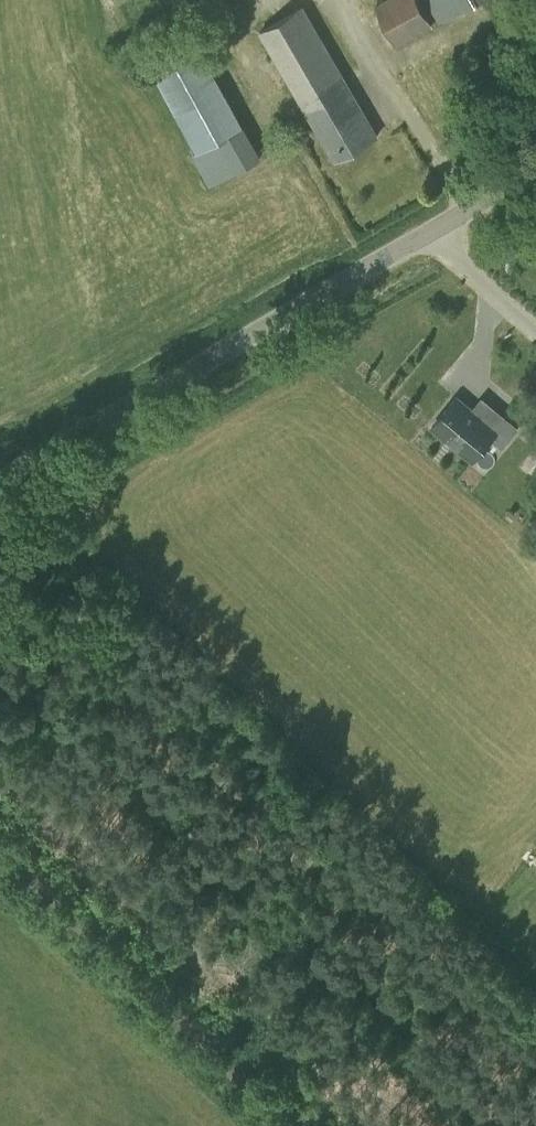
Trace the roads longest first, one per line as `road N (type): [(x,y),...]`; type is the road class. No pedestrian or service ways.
road 1 (unclassified): [(0,477),(535,163)]
road 2 (track): [(280,1125),(0,846)]

